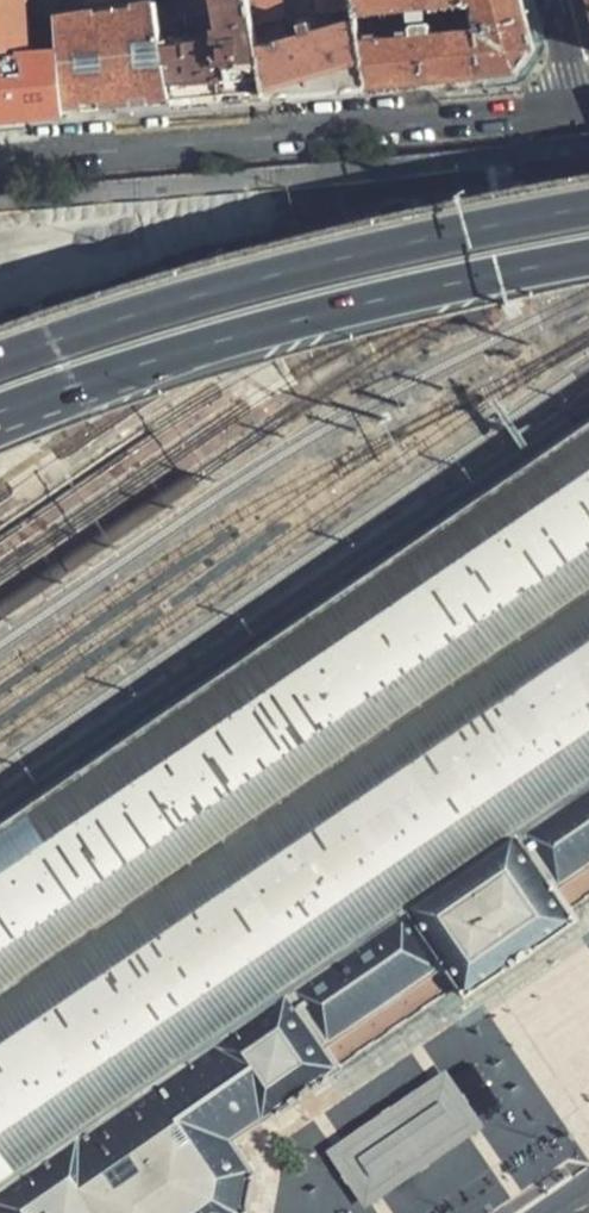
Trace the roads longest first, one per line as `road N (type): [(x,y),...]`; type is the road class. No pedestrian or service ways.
road 1 (trunk): [(588,209),(305,271),(123,323),(0,370)]
road 2 (trunk): [(0,420),(321,318),(588,259)]
road 3 (unclassified): [(0,162),(585,108)]

